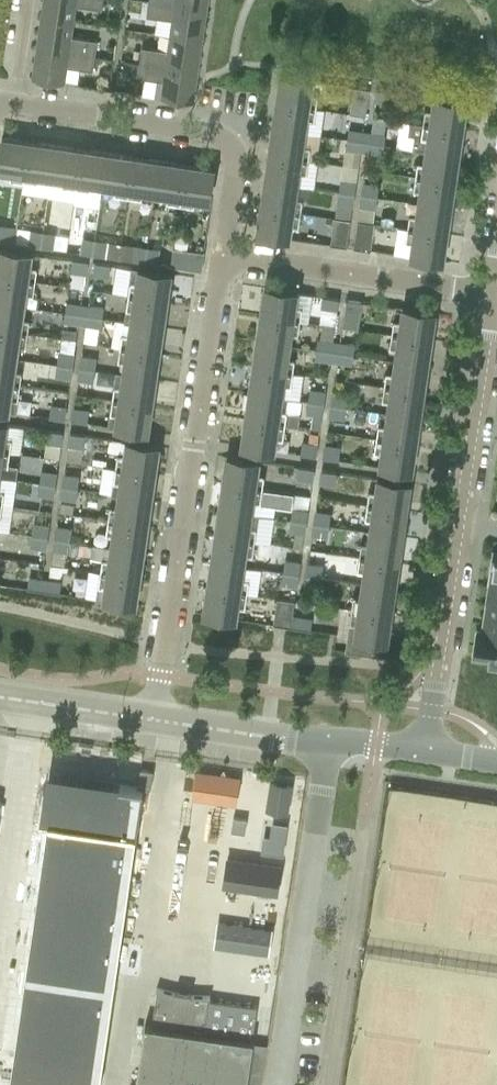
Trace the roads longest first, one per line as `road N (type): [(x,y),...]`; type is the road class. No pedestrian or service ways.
road 1 (residential): [(155,718),(221,254)]
road 2 (residential): [(423,756),(491,294)]
road 3 (residential): [(331,744),(279,1084)]
road 4 (residential): [(221,254),(234,159),(227,140),(12,105)]
road 5 (residential): [(221,254),(491,294)]
road 6 (tertiary): [(331,744),(155,718)]
road 7 (tertiary): [(155,718),(0,696)]

